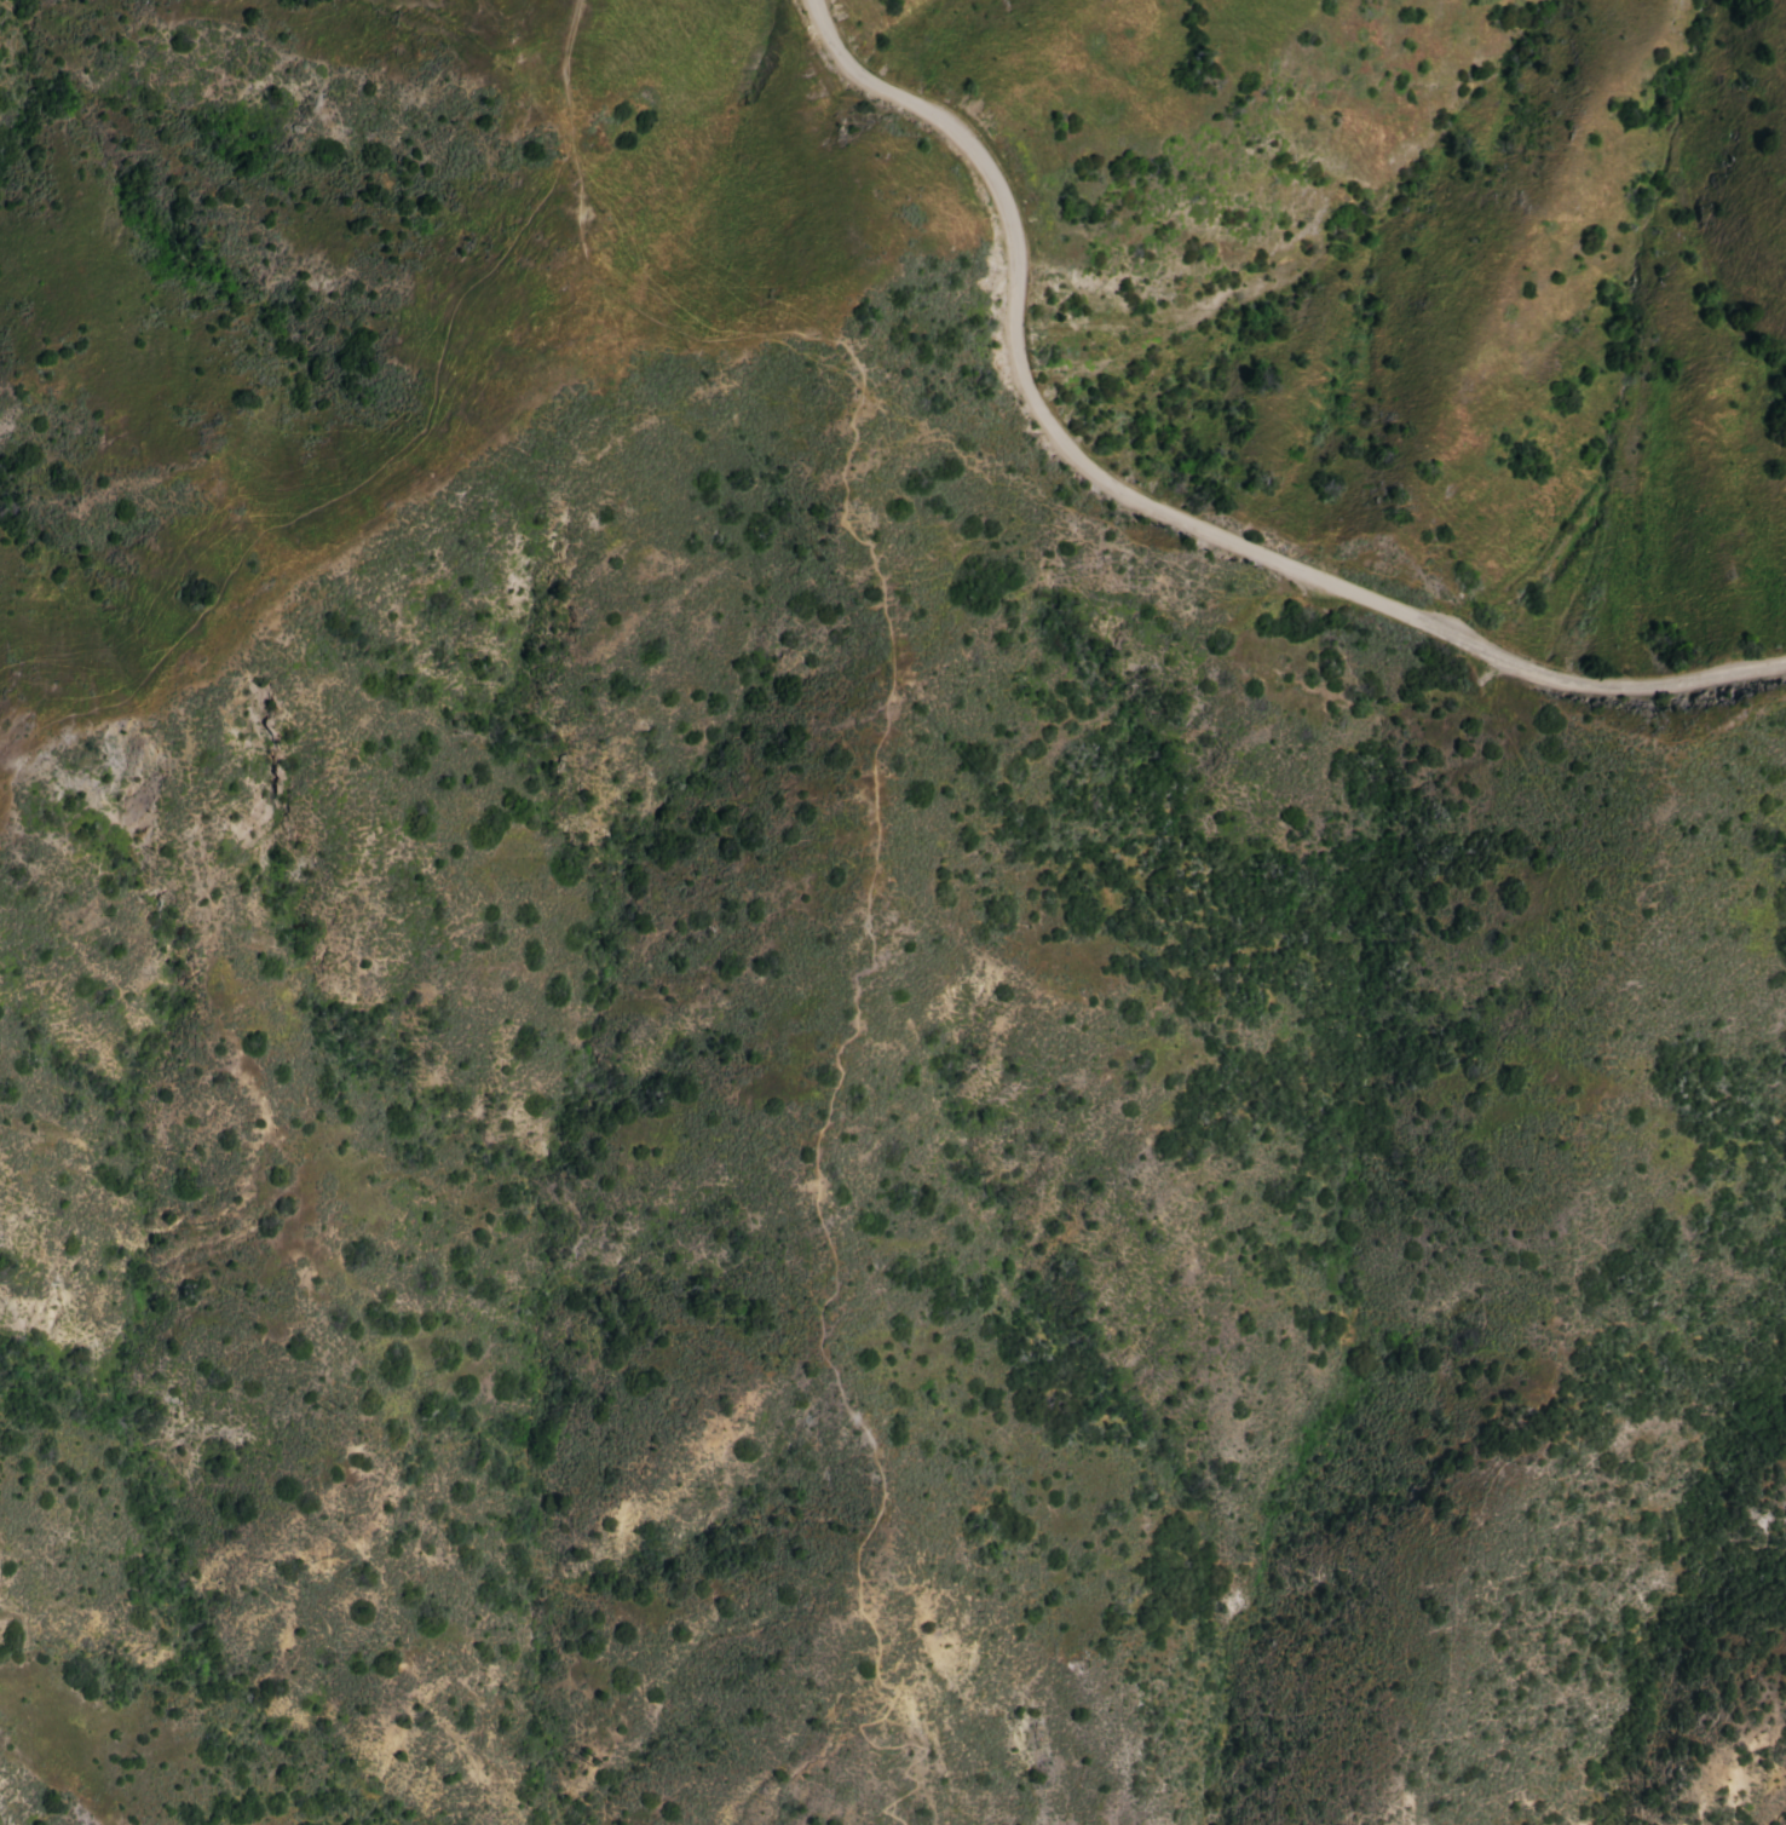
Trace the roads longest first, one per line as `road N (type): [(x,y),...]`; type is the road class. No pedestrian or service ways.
road 1 (tertiary): [(811,0),(858,80),(920,104),(991,171),(1015,258),(1021,380),(1084,461),(1129,496),(1569,679),(1680,689),(1785,663)]

